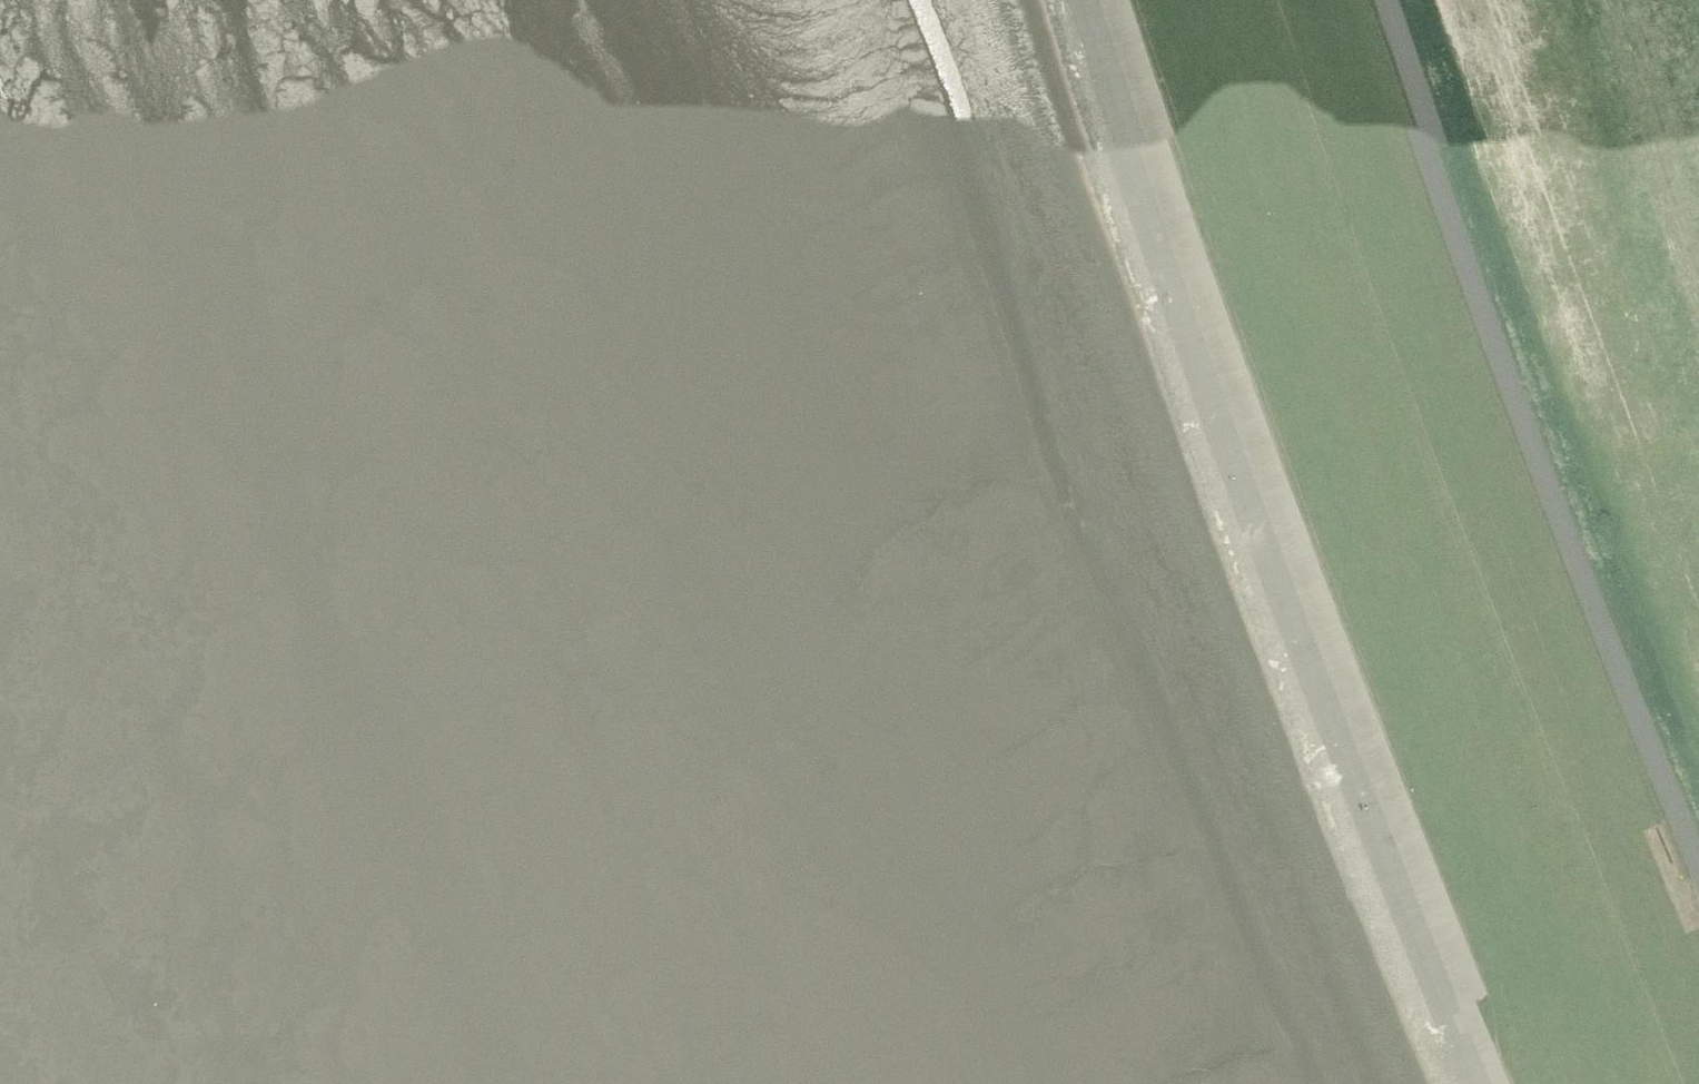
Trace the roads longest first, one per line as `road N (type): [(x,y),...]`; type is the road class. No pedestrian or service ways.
road 1 (track): [(1515,1083),(1289,528),(1106,0)]

